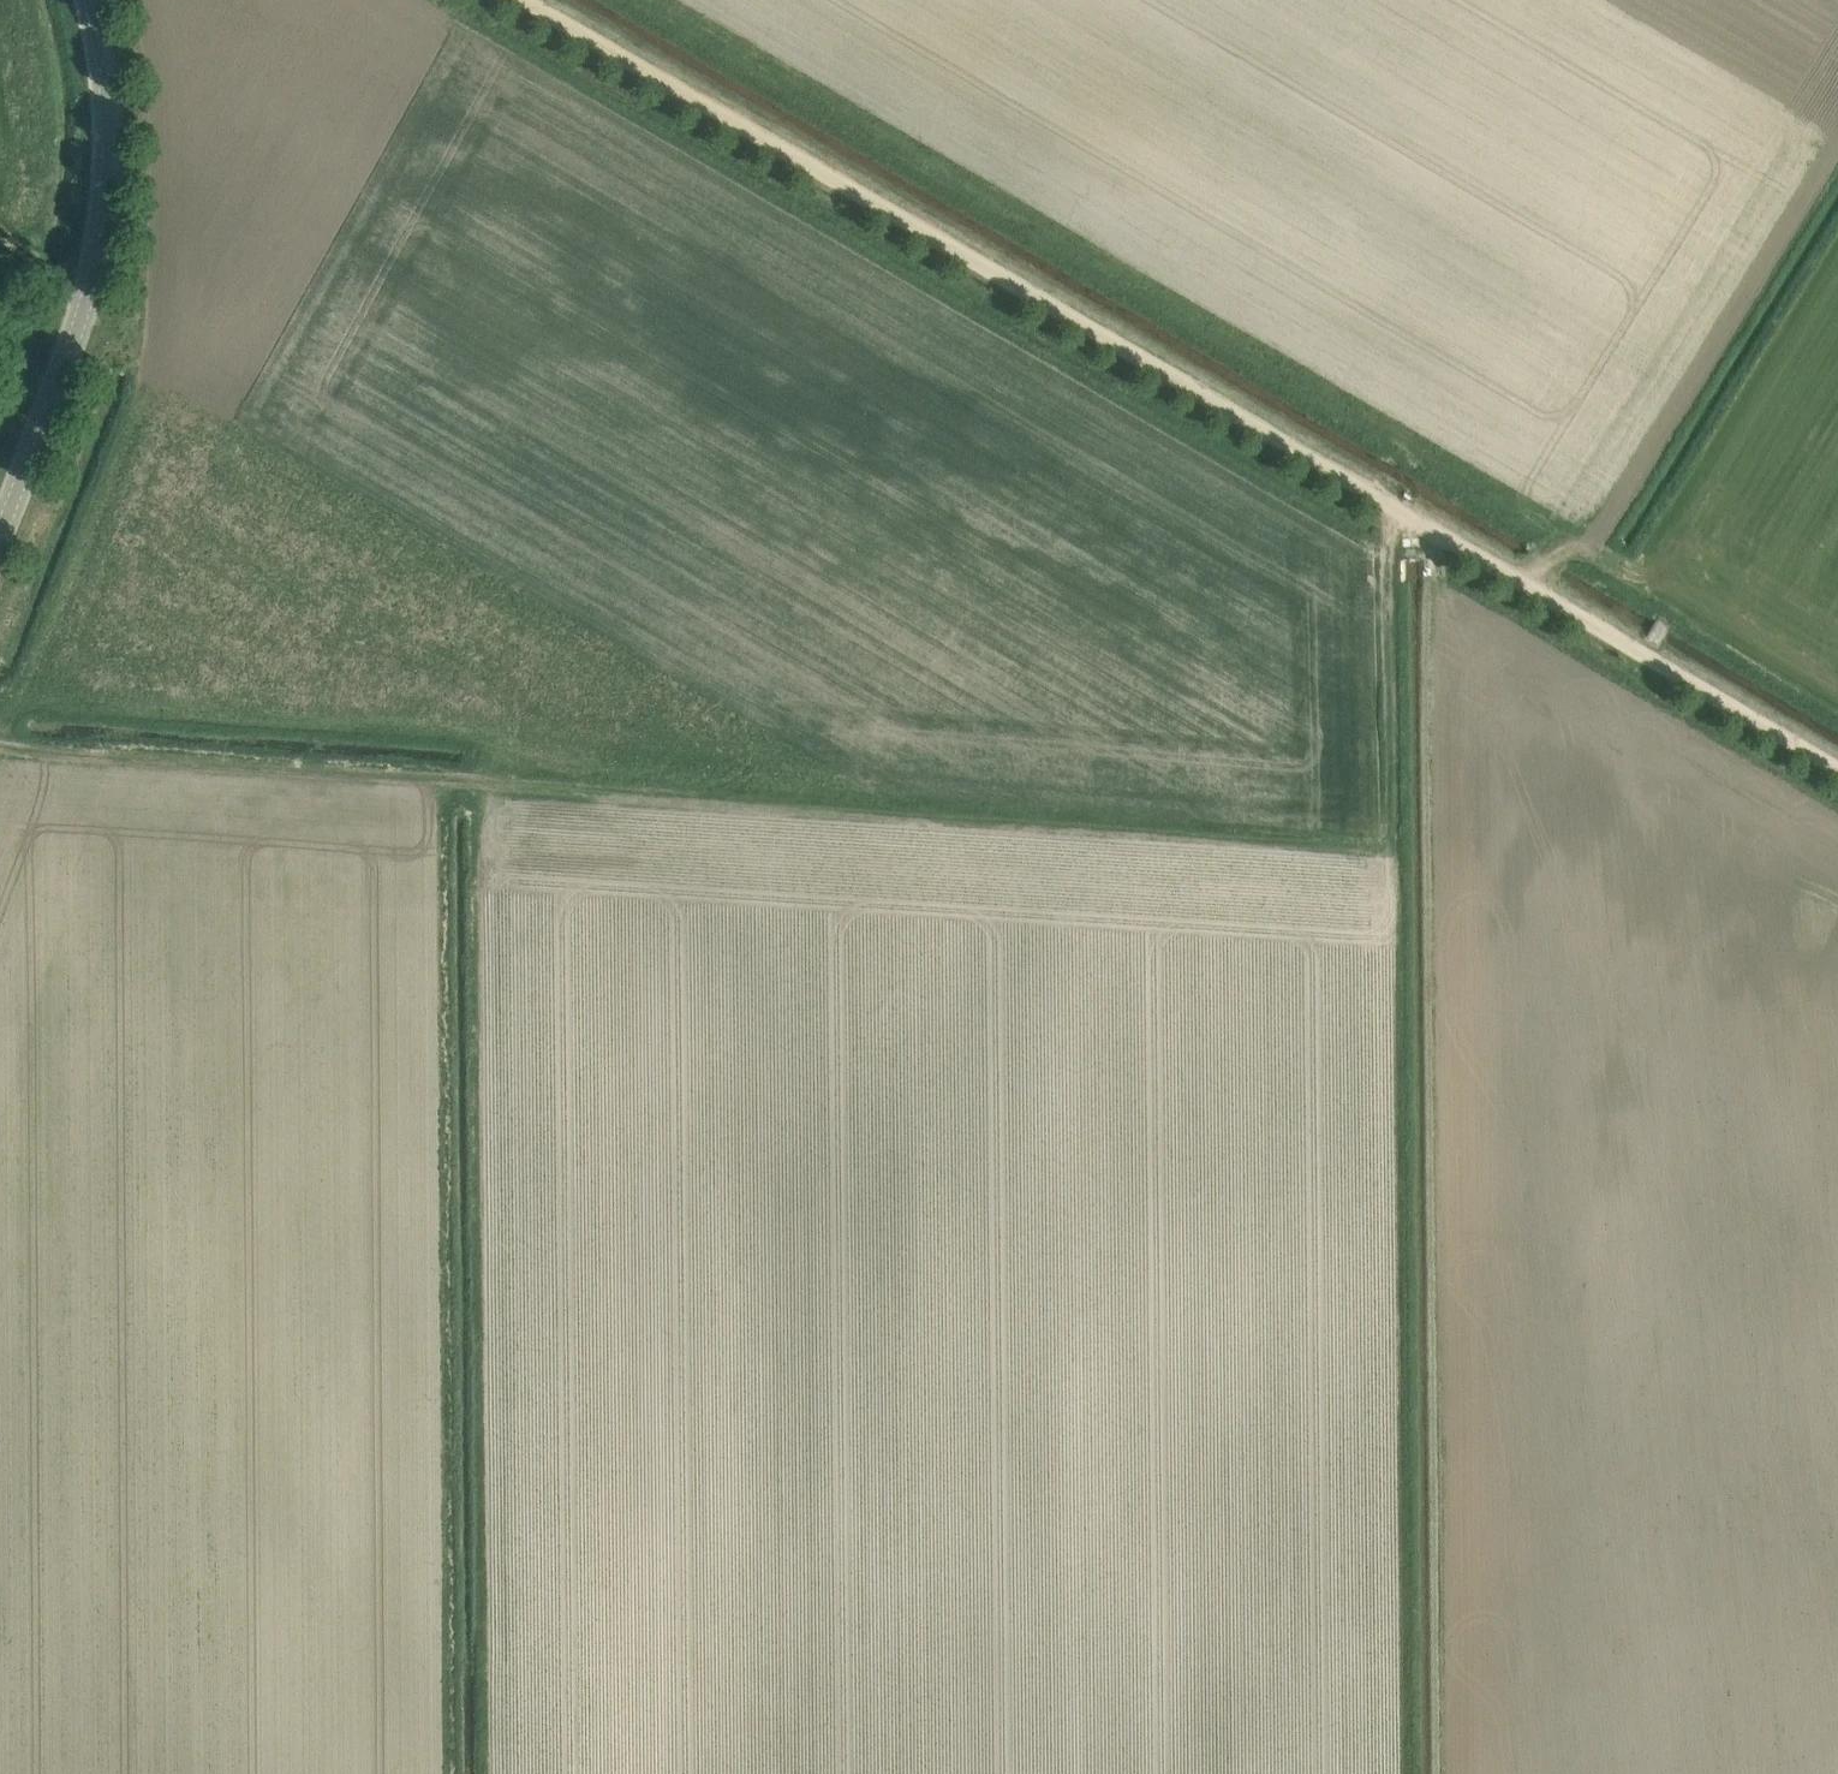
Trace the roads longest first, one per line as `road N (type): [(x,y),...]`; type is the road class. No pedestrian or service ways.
road 1 (track): [(530,0),(1837,767)]
road 2 (tertiary): [(0,543),(91,294),(109,174),(101,50),(87,0)]

